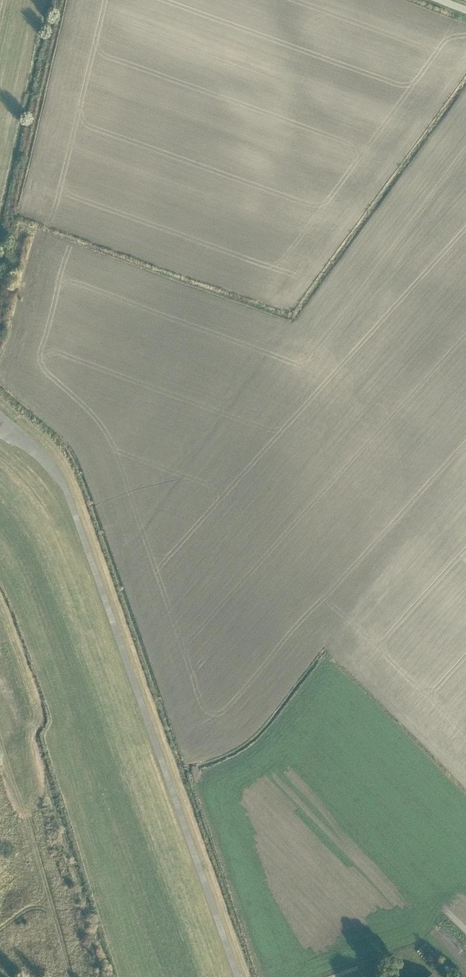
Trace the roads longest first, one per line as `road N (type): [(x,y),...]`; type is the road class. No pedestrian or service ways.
road 1 (track): [(242,976),(70,490),(28,442)]

